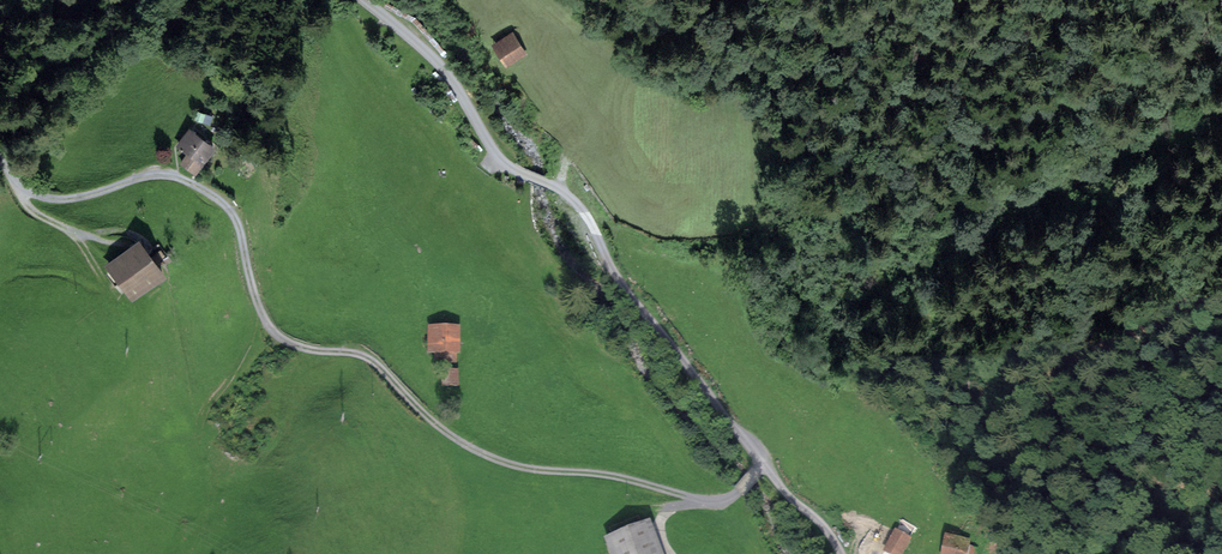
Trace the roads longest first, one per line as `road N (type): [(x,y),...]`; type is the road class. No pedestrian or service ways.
road 1 (unclassified): [(362,0),(446,72),(507,165),(550,184),(586,212),(625,288),(763,464)]
road 2 (track): [(72,231),(114,296),(55,272),(13,275)]
road 3 (unclassified): [(842,553),(827,526),(763,464)]

